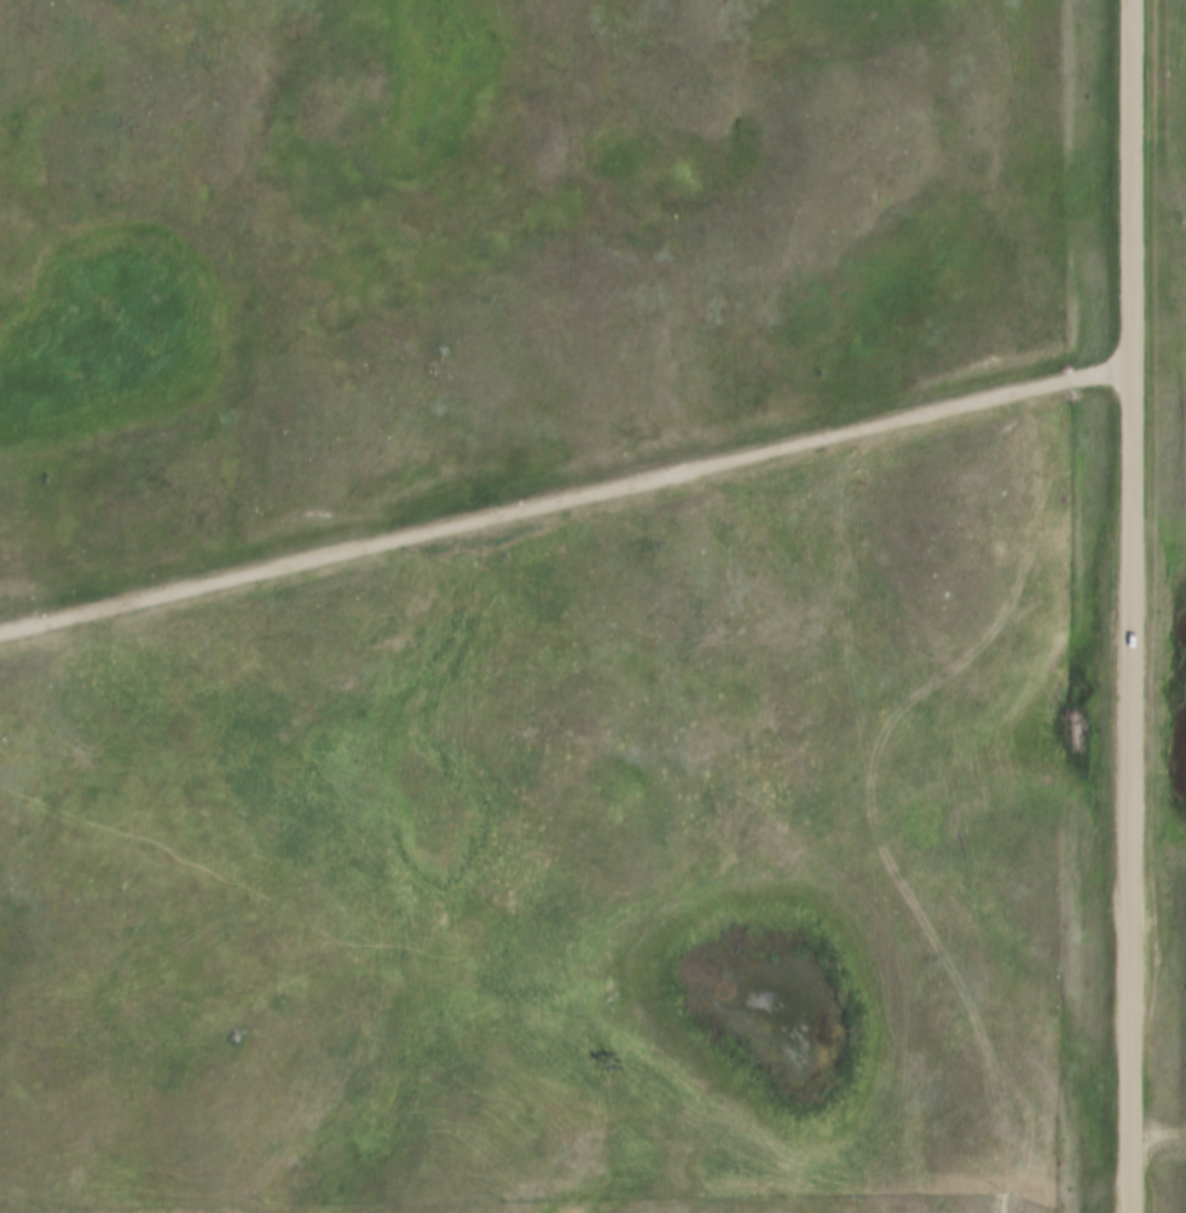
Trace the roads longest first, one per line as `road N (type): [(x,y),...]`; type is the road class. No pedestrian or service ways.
road 1 (tertiary): [(1126,1212),(1128,0)]

